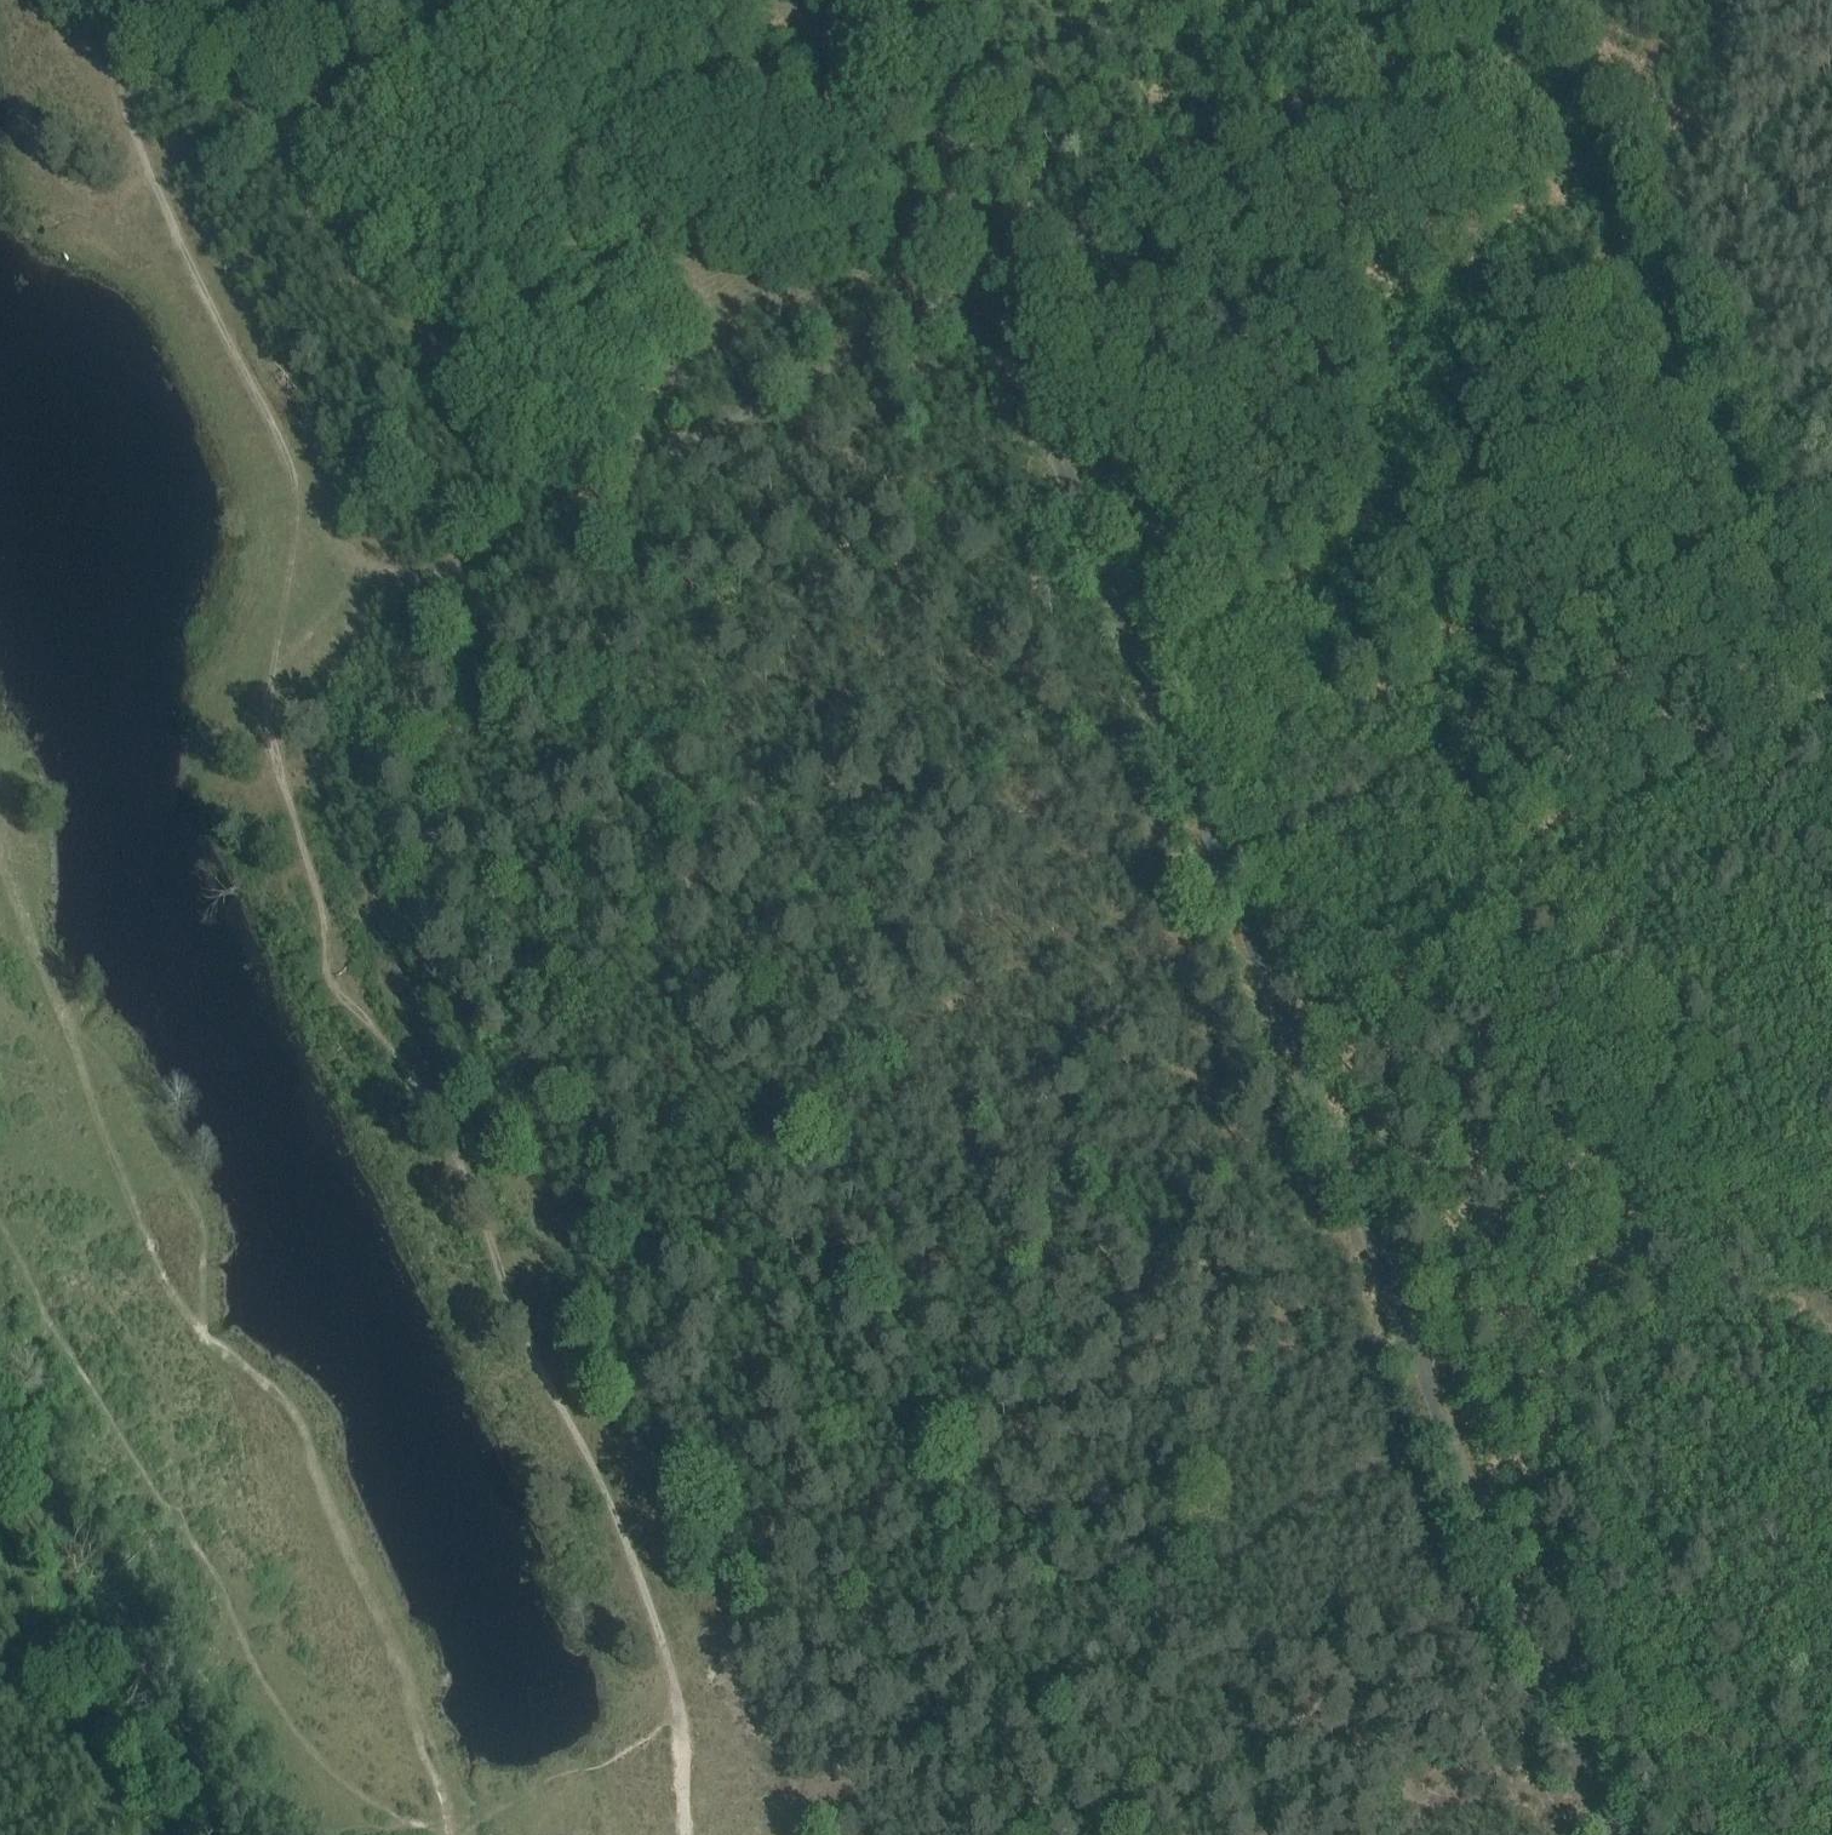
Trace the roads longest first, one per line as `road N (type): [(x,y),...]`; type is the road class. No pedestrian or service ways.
road 1 (track): [(1611,1834),(982,257)]
road 2 (track): [(982,257),(1450,0)]

